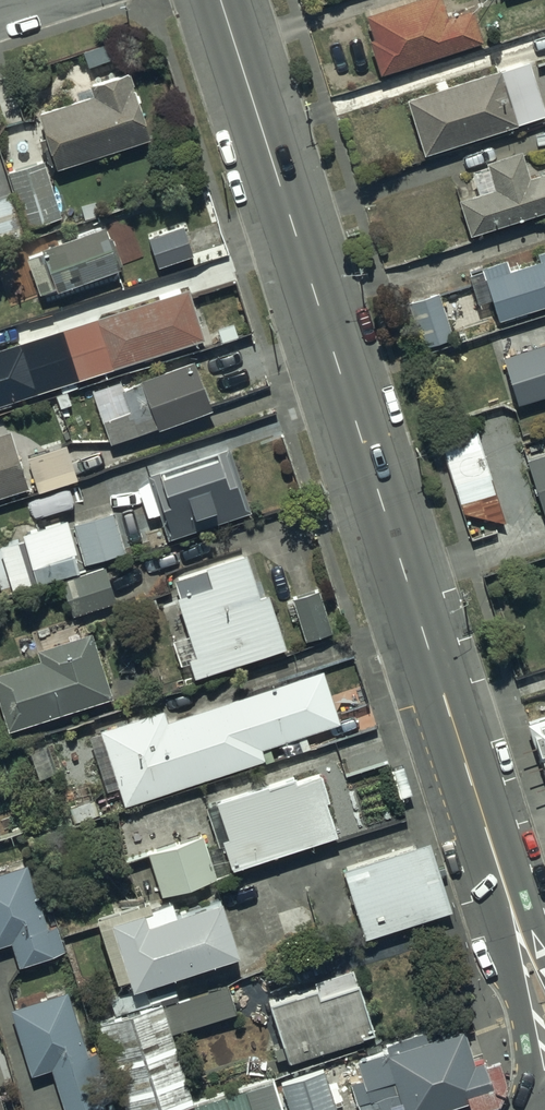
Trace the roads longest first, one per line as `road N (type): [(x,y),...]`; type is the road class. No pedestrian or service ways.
road 1 (tertiary): [(221,0),(544,1003)]

